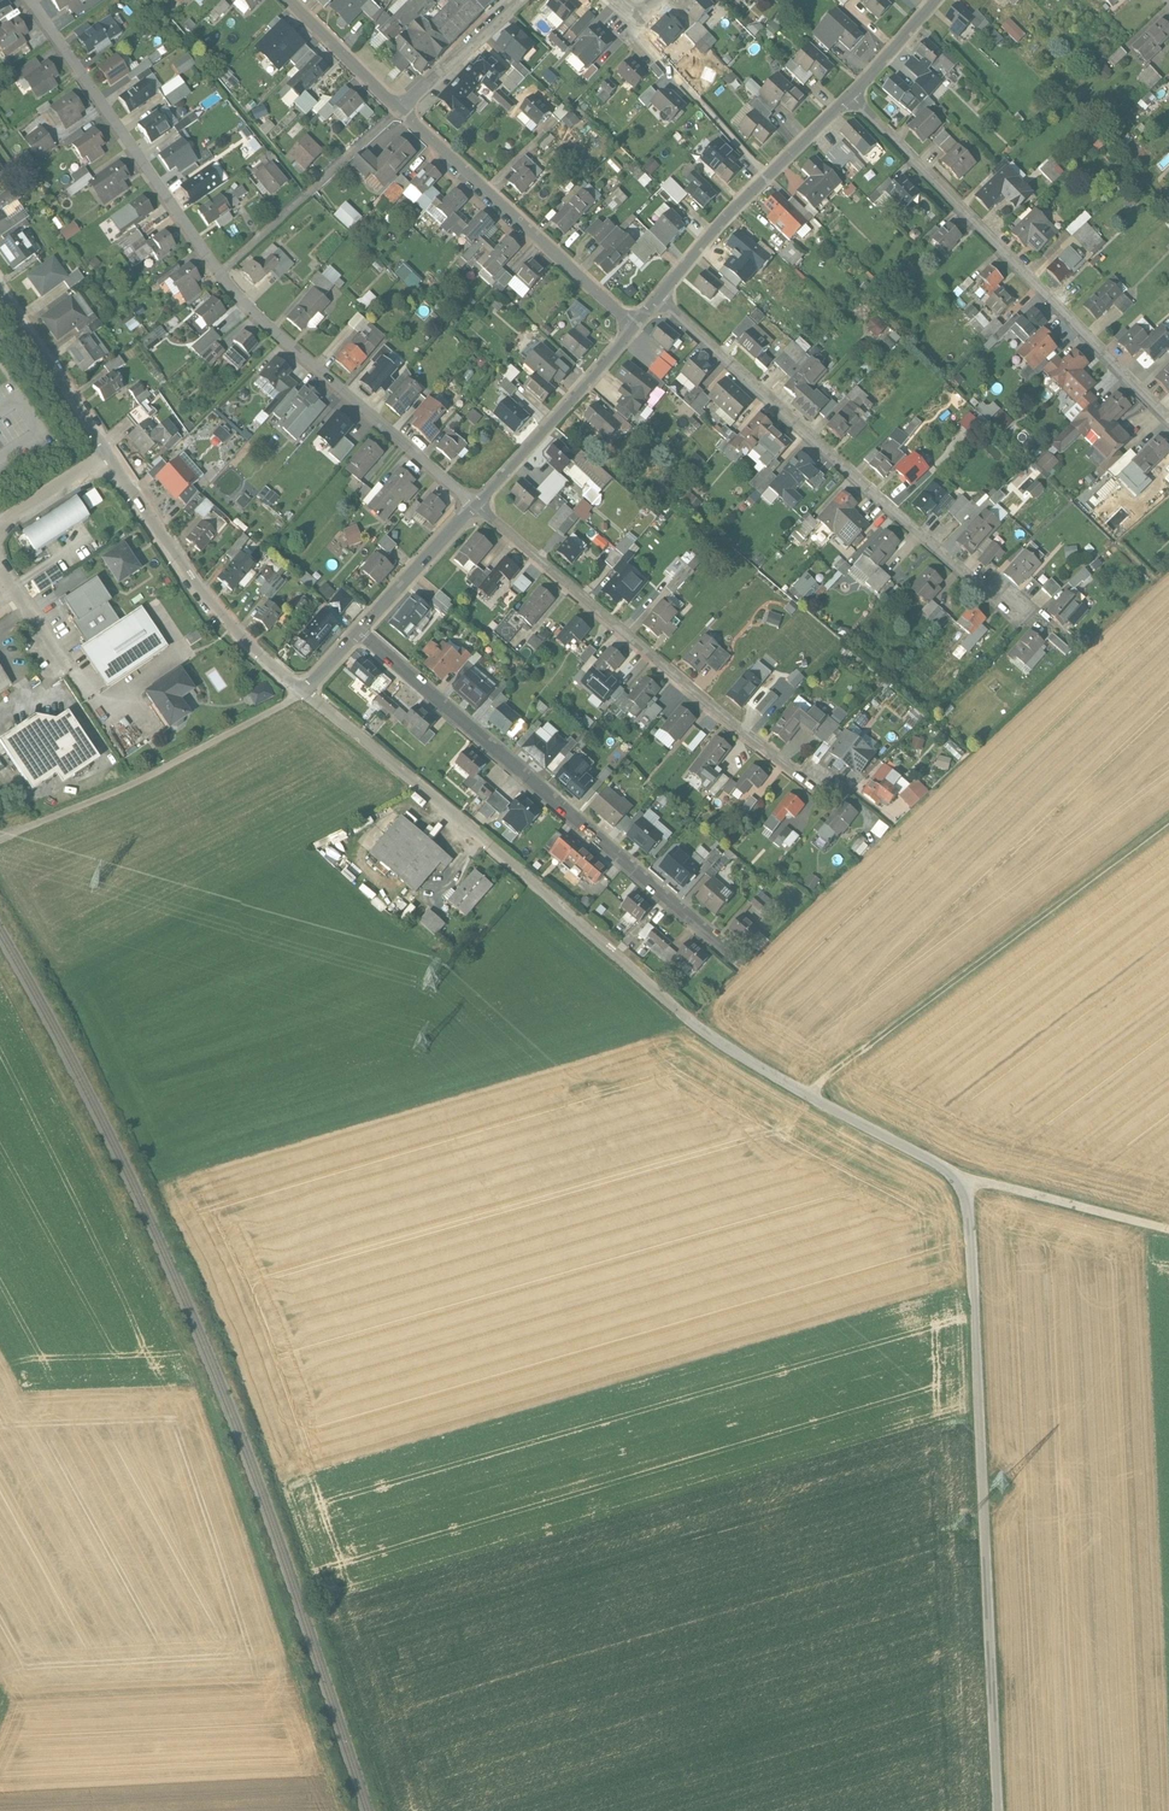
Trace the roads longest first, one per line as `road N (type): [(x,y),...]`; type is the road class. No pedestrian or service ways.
road 1 (tertiary): [(302,688),(706,1029),(974,1182),(1005,1810)]
road 2 (residential): [(361,629),(733,960)]
road 3 (residential): [(657,299),(980,588),(1011,606)]
road 4 (residential): [(853,96),(1168,418)]
road 5 (track): [(1168,824),(811,1093)]
road 6 (residential): [(477,506),(817,790)]
road 7 (residential): [(221,274),(257,317),(477,506)]
road 8 (residential): [(28,0),(221,274)]
road 9 (residential): [(399,110),(634,326)]
road 10 (tertiary): [(117,462),(237,634),(302,688)]
road 11 (residential): [(853,96),(657,299)]
road 12 (residential): [(634,326),(477,506)]
road 13 (tertiary): [(0,288),(117,462)]
road 14 (track): [(974,1182),(1168,1230)]
road 15 (residential): [(477,506),(361,629)]
road 16 (residential): [(399,110),(517,0)]
road 17 (residential): [(293,0),(399,110)]
road 18 (unclassified): [(117,462),(52,492),(0,533)]
road 19 (residential): [(936,0),(853,96)]

